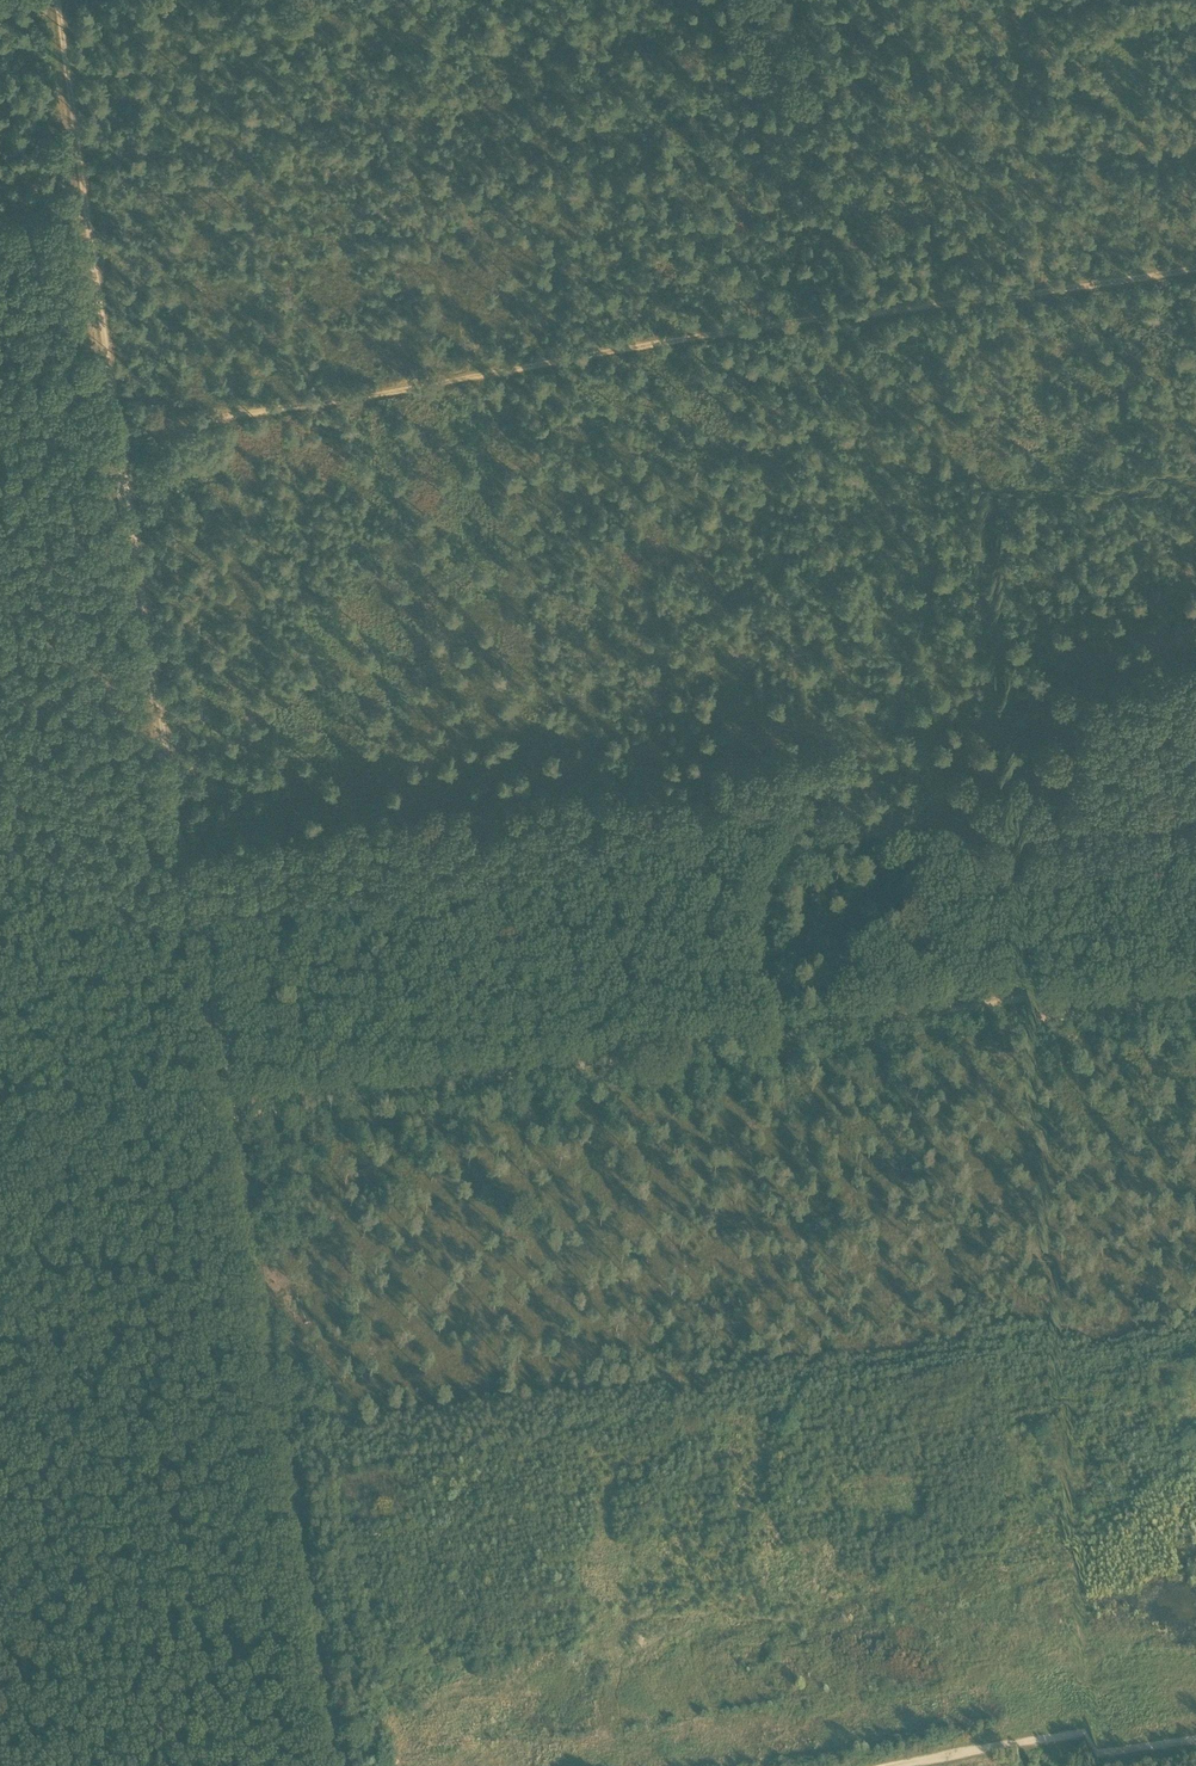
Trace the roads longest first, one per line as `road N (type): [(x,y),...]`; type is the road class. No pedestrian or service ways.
road 1 (track): [(125,406),(1195,242)]
road 2 (track): [(1195,1000),(236,1143)]
road 3 (track): [(62,0),(125,406)]
road 4 (track): [(236,1143),(295,1547)]
road 5 (track): [(125,406),(181,777)]
road 6 (track): [(181,777),(236,1143)]
road 7 (track): [(0,1596),(295,1547)]
road 8 (track): [(0,1172),(227,1138)]
road 9 (track): [(295,1547),(329,1765)]
road 10 (track): [(1195,1741),(1026,1765)]

